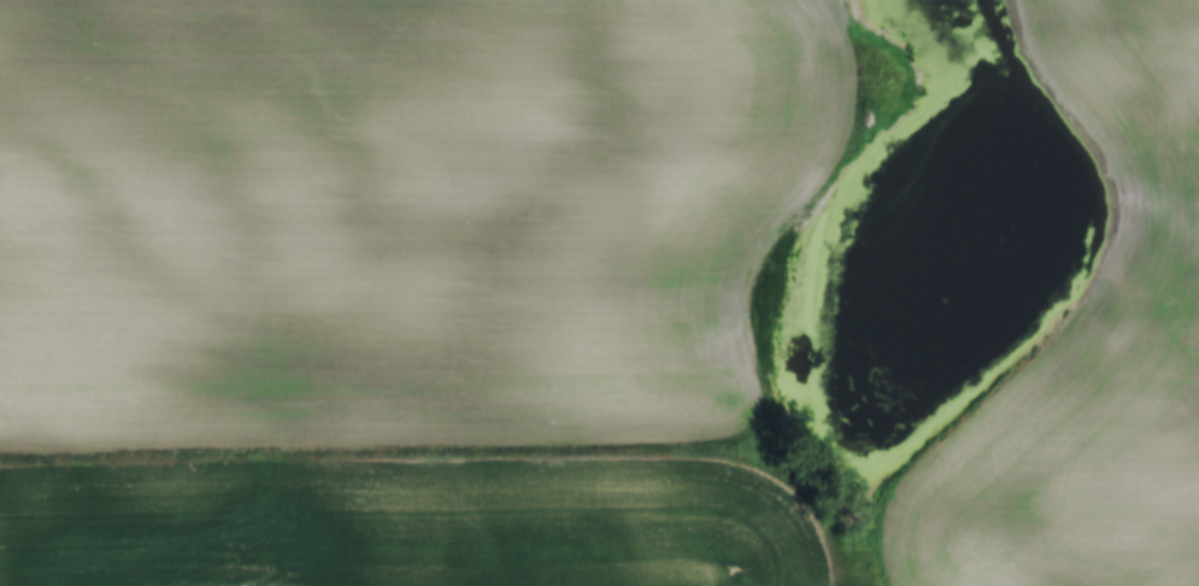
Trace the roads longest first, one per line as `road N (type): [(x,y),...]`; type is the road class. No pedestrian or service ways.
road 1 (track): [(902,585),(884,532),(883,491),(895,446),(923,409),(993,352),(1059,321),(1132,306),(1198,308)]

